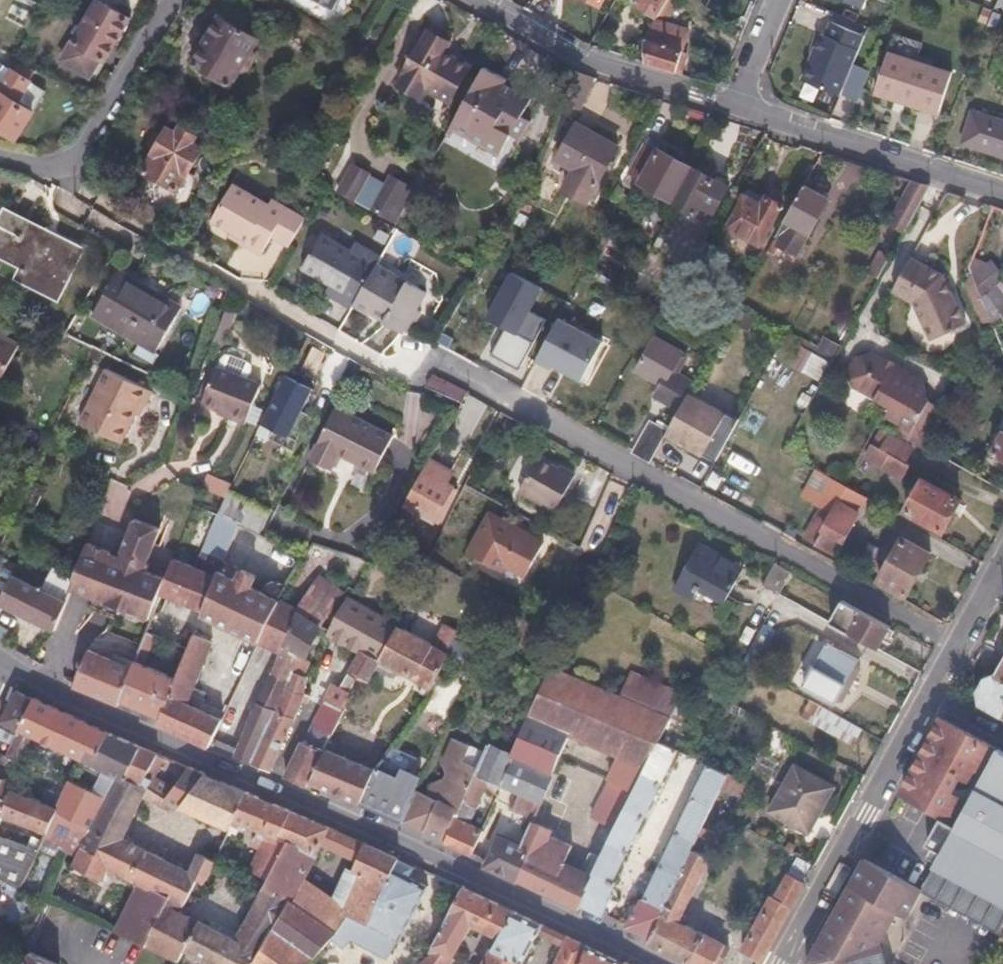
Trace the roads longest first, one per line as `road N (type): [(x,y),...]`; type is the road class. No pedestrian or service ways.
road 1 (residential): [(1,666),(486,876),(661,963)]
road 2 (residential): [(934,697),(786,963)]
road 3 (residential): [(1002,189),(728,103)]
road 4 (residential): [(728,103),(576,54),(479,0)]
road 5 (residential): [(172,0),(83,153),(66,167),(0,158)]
road 6 (residential): [(1002,564),(934,697)]

